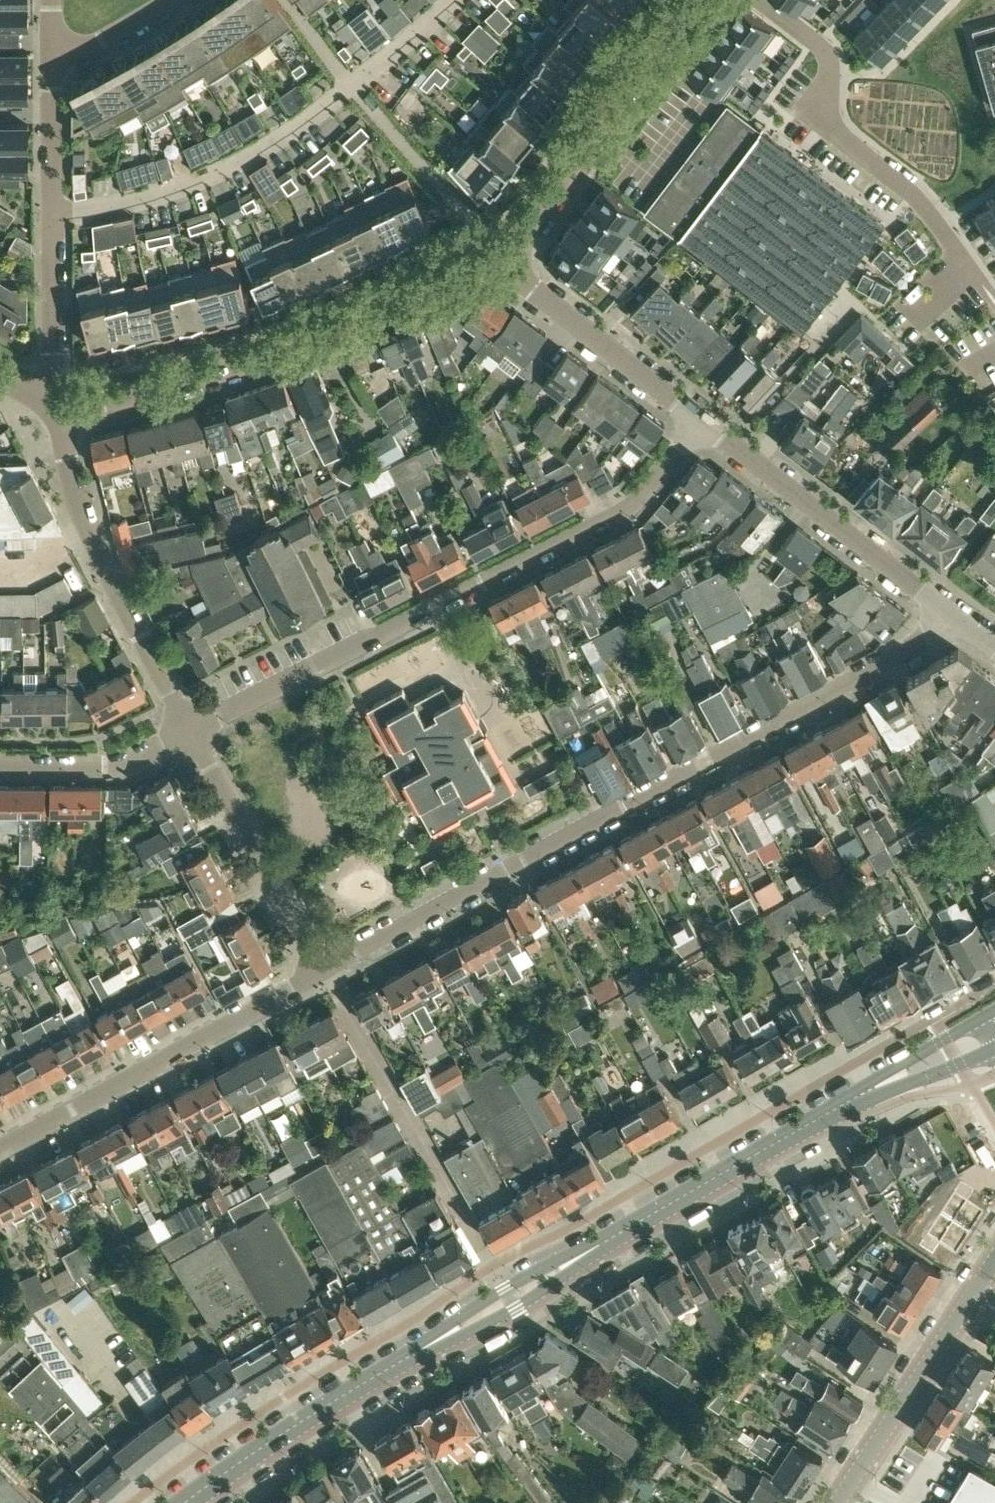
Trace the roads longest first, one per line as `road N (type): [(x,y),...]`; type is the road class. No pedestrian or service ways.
road 1 (tertiary): [(184,1502),(352,1390),(859,1096)]
road 2 (residential): [(961,623),(326,974)]
road 3 (residential): [(191,726),(647,492),(699,421)]
road 4 (unclassified): [(54,410),(111,408),(223,375),(502,255)]
road 5 (residential): [(761,0),(825,53),(827,119),(839,136),(918,202),(994,301)]
road 6 (residential): [(326,974),(0,1153)]
road 7 (residential): [(54,410),(52,60)]
road 8 (residential): [(191,726),(92,538),(54,410)]
road 9 (unclassified): [(961,623),(699,421)]
road 10 (unclassified): [(502,255),(541,214),(642,57),(696,0)]
road 11 (residential): [(326,974),(191,726)]
road 12 (unclassified): [(699,421),(502,255)]
road 13 (unclassified): [(837,1502),(959,1315)]
road 14 (residential): [(0,765),(100,766),(136,757),(191,726)]
road 15 (tertiary): [(991,1012),(859,1096)]
road 16 (tertiary): [(859,1096),(994,1048)]
road 17 (residential): [(177,0),(110,44),(52,60)]

